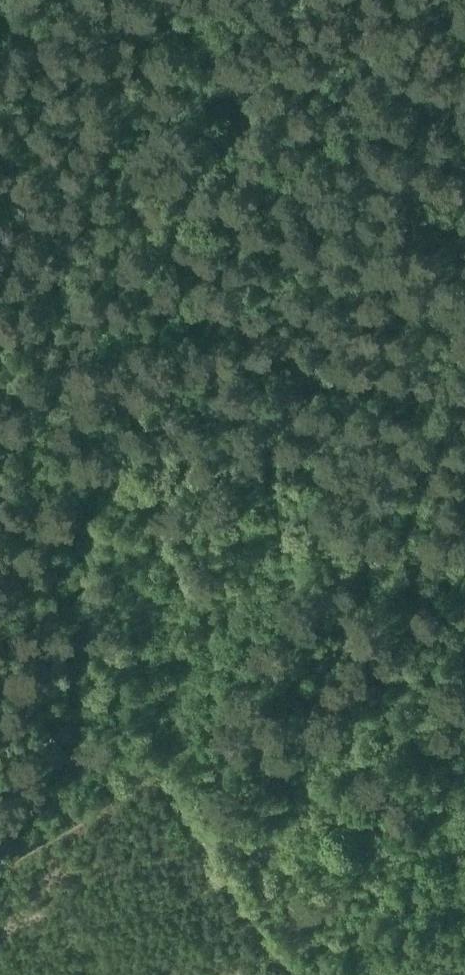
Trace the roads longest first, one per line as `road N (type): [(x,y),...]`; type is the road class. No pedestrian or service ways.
road 1 (track): [(464,565),(0,858)]

